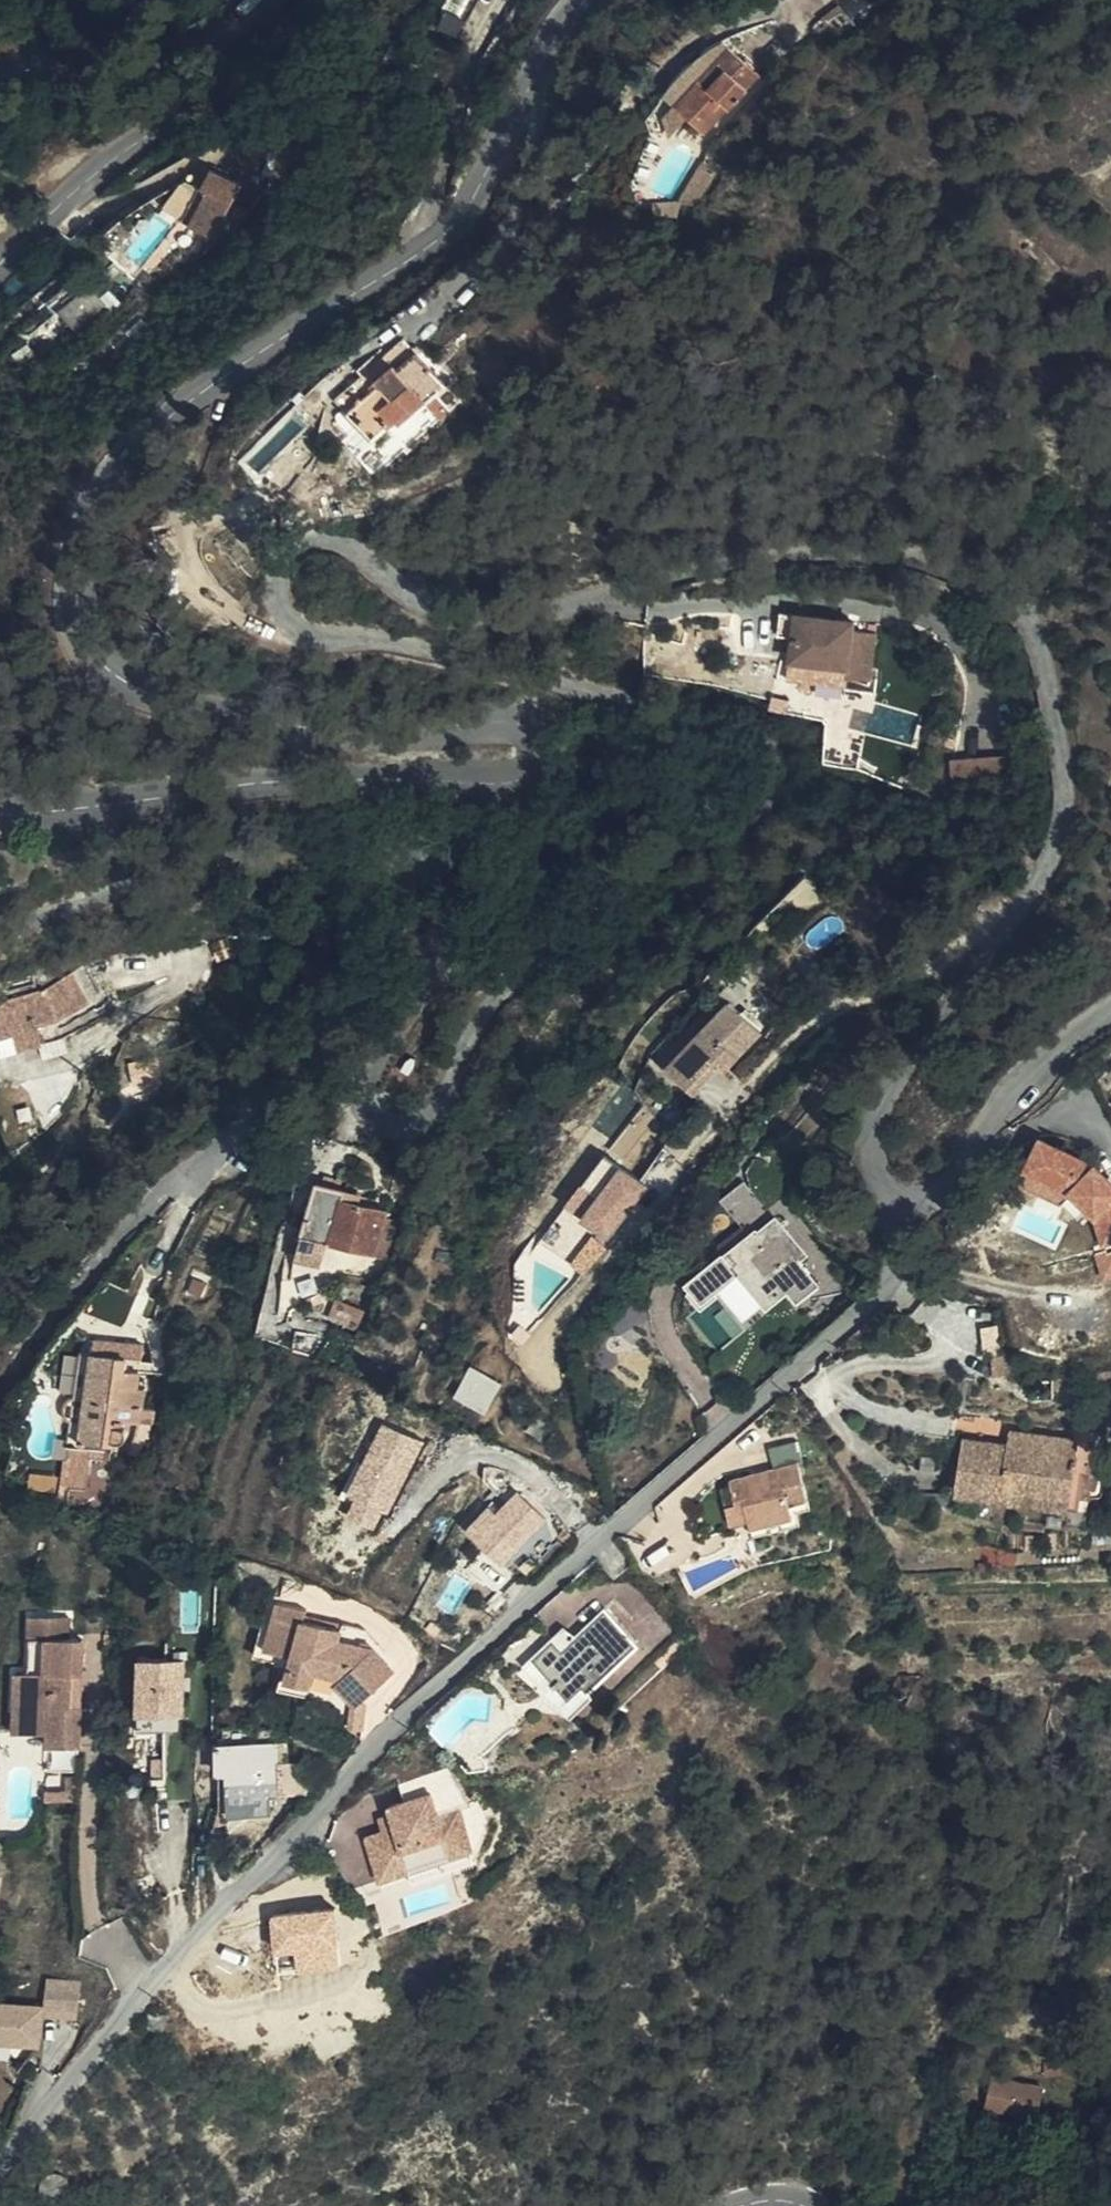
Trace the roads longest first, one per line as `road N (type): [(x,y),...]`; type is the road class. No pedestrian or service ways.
road 1 (residential): [(0,935),(340,846),(410,865),(440,901),(446,952),(402,1009),(363,1082),(368,1122),(412,1130),(442,1113),(484,1004),(693,834),(771,807),(782,783),(756,750),(693,718),(398,641),(316,634),(279,605),(281,567),(293,547),(340,543),(430,601),(489,621),(597,601),(738,555),(973,565),(1017,592),(1038,628),(1066,792),(1052,859),(893,1107),(886,1152),(907,1205)]
road 2 (tertiary): [(0,810),(306,778),(503,782),(533,777),(545,762),(545,744),(525,727),(344,728),(156,693),(112,669),(95,648),(77,557),(124,459),(231,367),(428,247),(460,217),(548,45),(588,0)]
road 3 (residential): [(0,2167),(210,1922),(419,1703),(892,1292),(908,1267),(899,1227),(907,1205)]
road 4 (tertiary): [(319,0),(294,36),(226,90),(121,153),(0,265)]
road 5 (residential): [(907,1205),(958,1174),(1003,1091),(1110,1006)]
road 6 (tertiary): [(259,0),(227,27),(154,61),(0,86)]

